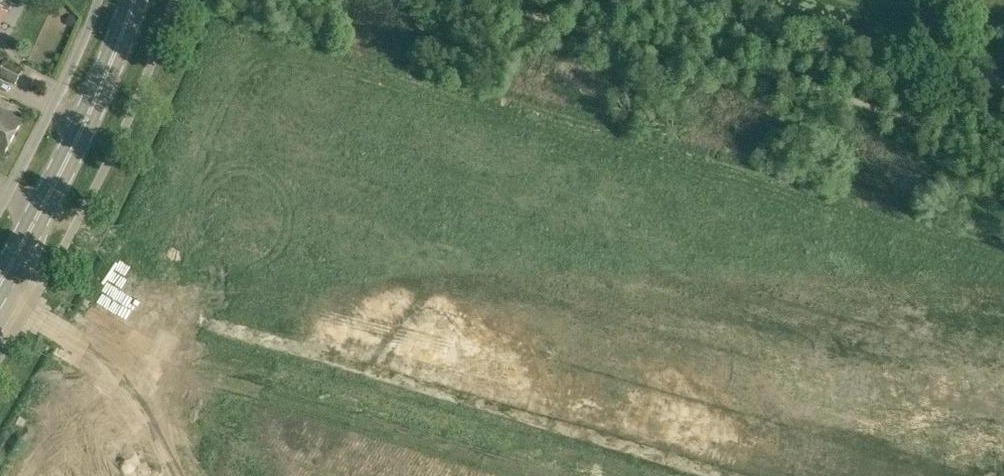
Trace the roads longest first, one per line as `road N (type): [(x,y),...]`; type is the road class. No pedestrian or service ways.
road 1 (secondary): [(0,275),(55,185),(134,0)]

